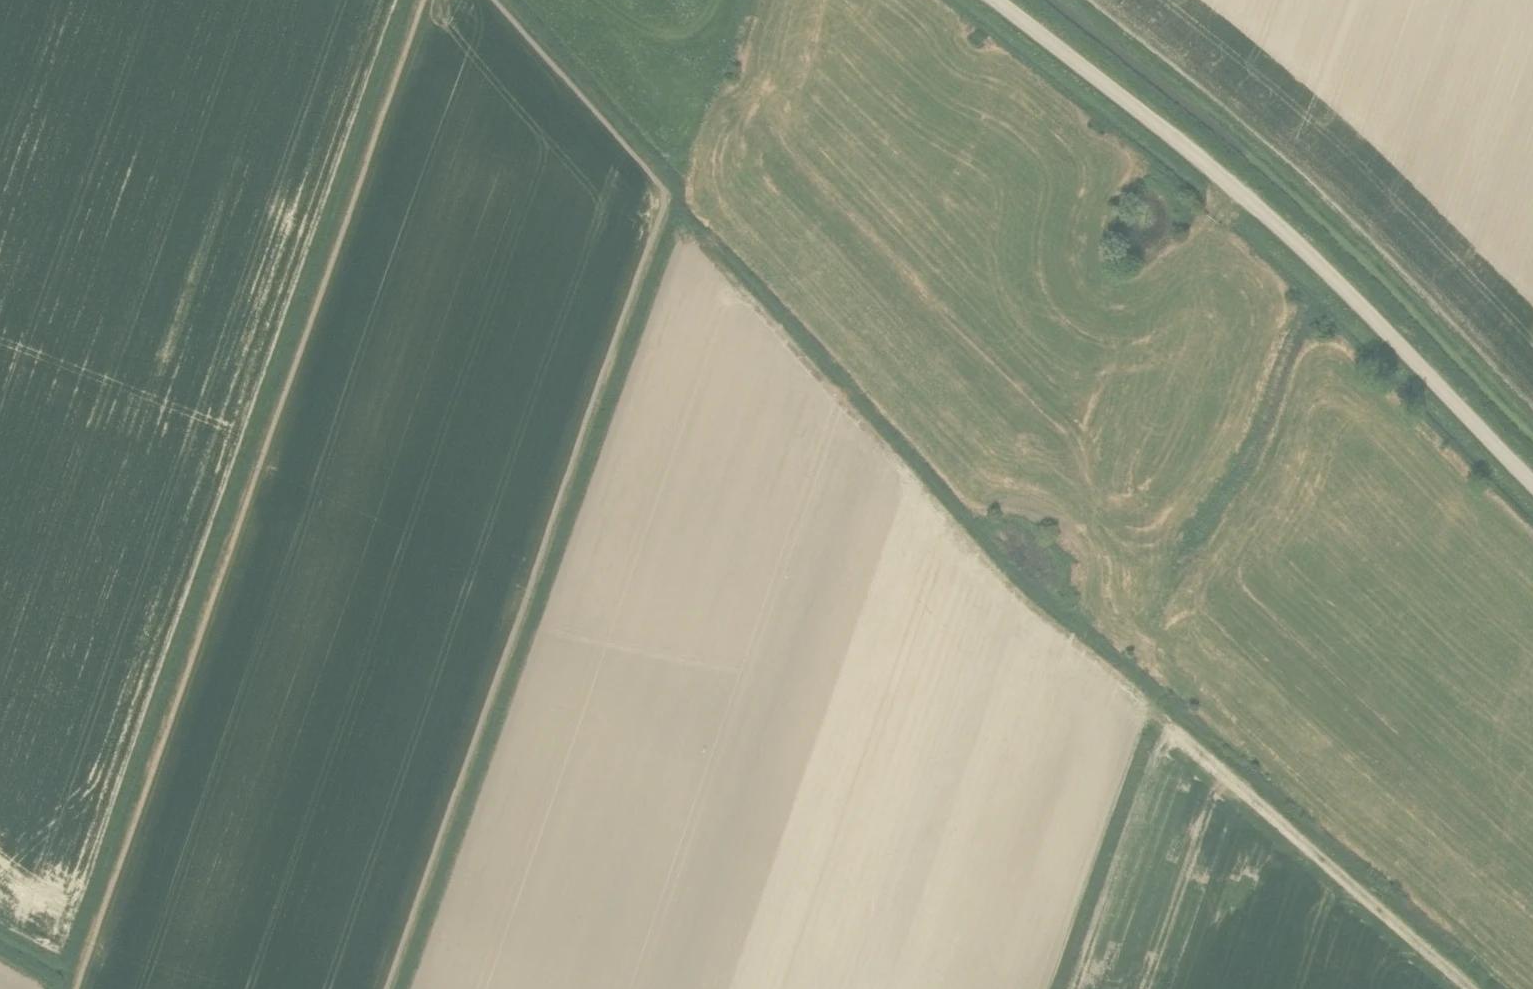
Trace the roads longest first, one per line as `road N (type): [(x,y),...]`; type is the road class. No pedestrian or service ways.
road 1 (unclassified): [(1532,480),(1318,259),(1000,0)]

